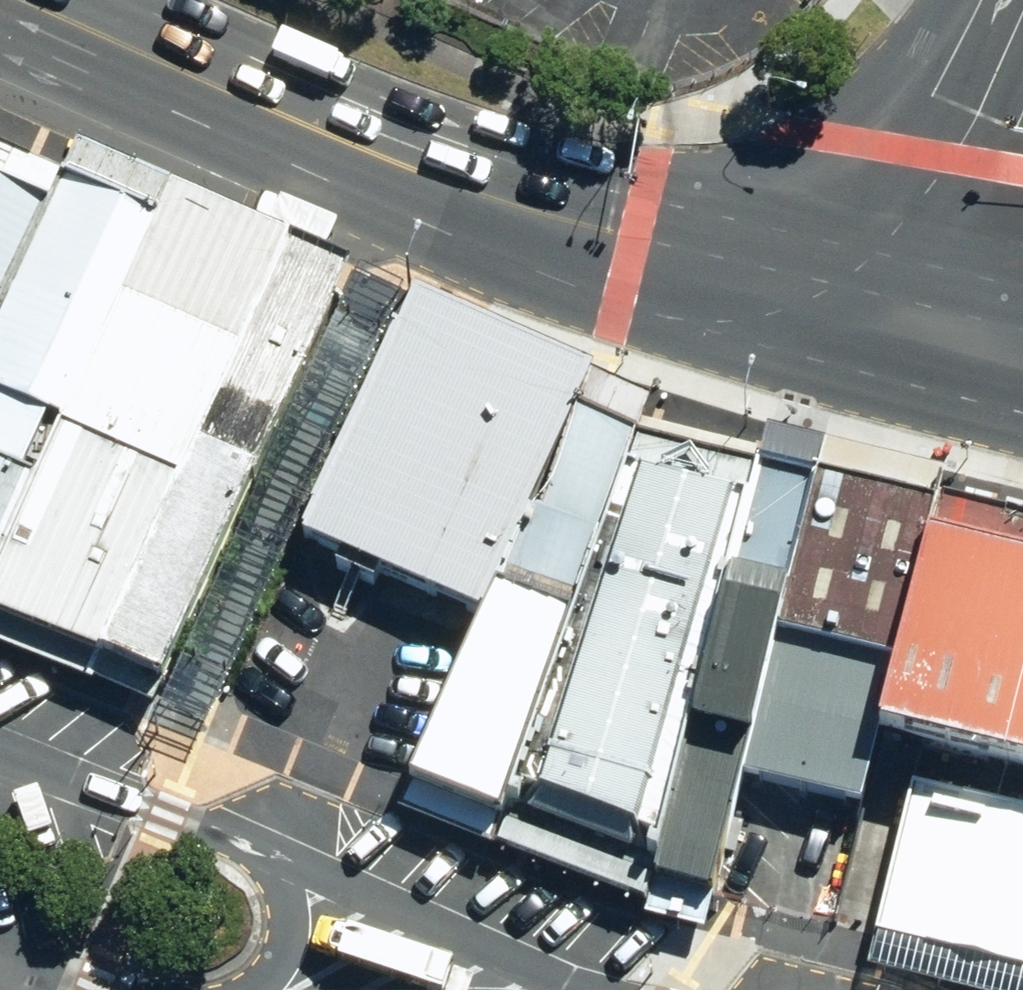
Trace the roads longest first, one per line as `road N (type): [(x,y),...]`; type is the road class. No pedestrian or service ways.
road 1 (secondary): [(430,176),(631,247),(871,301)]
road 2 (secondary): [(430,176),(24,0)]
road 3 (secondary): [(1002,0),(871,301)]
road 4 (secondary): [(1022,336),(871,301)]

